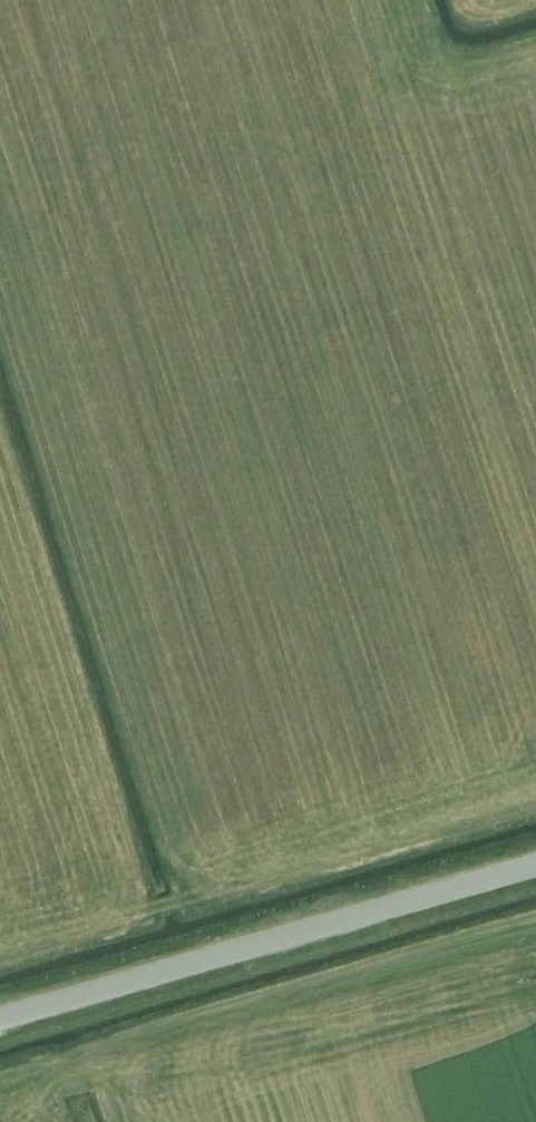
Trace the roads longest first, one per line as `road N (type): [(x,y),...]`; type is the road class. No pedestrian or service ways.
road 1 (tertiary): [(0,1017),(535,864)]

